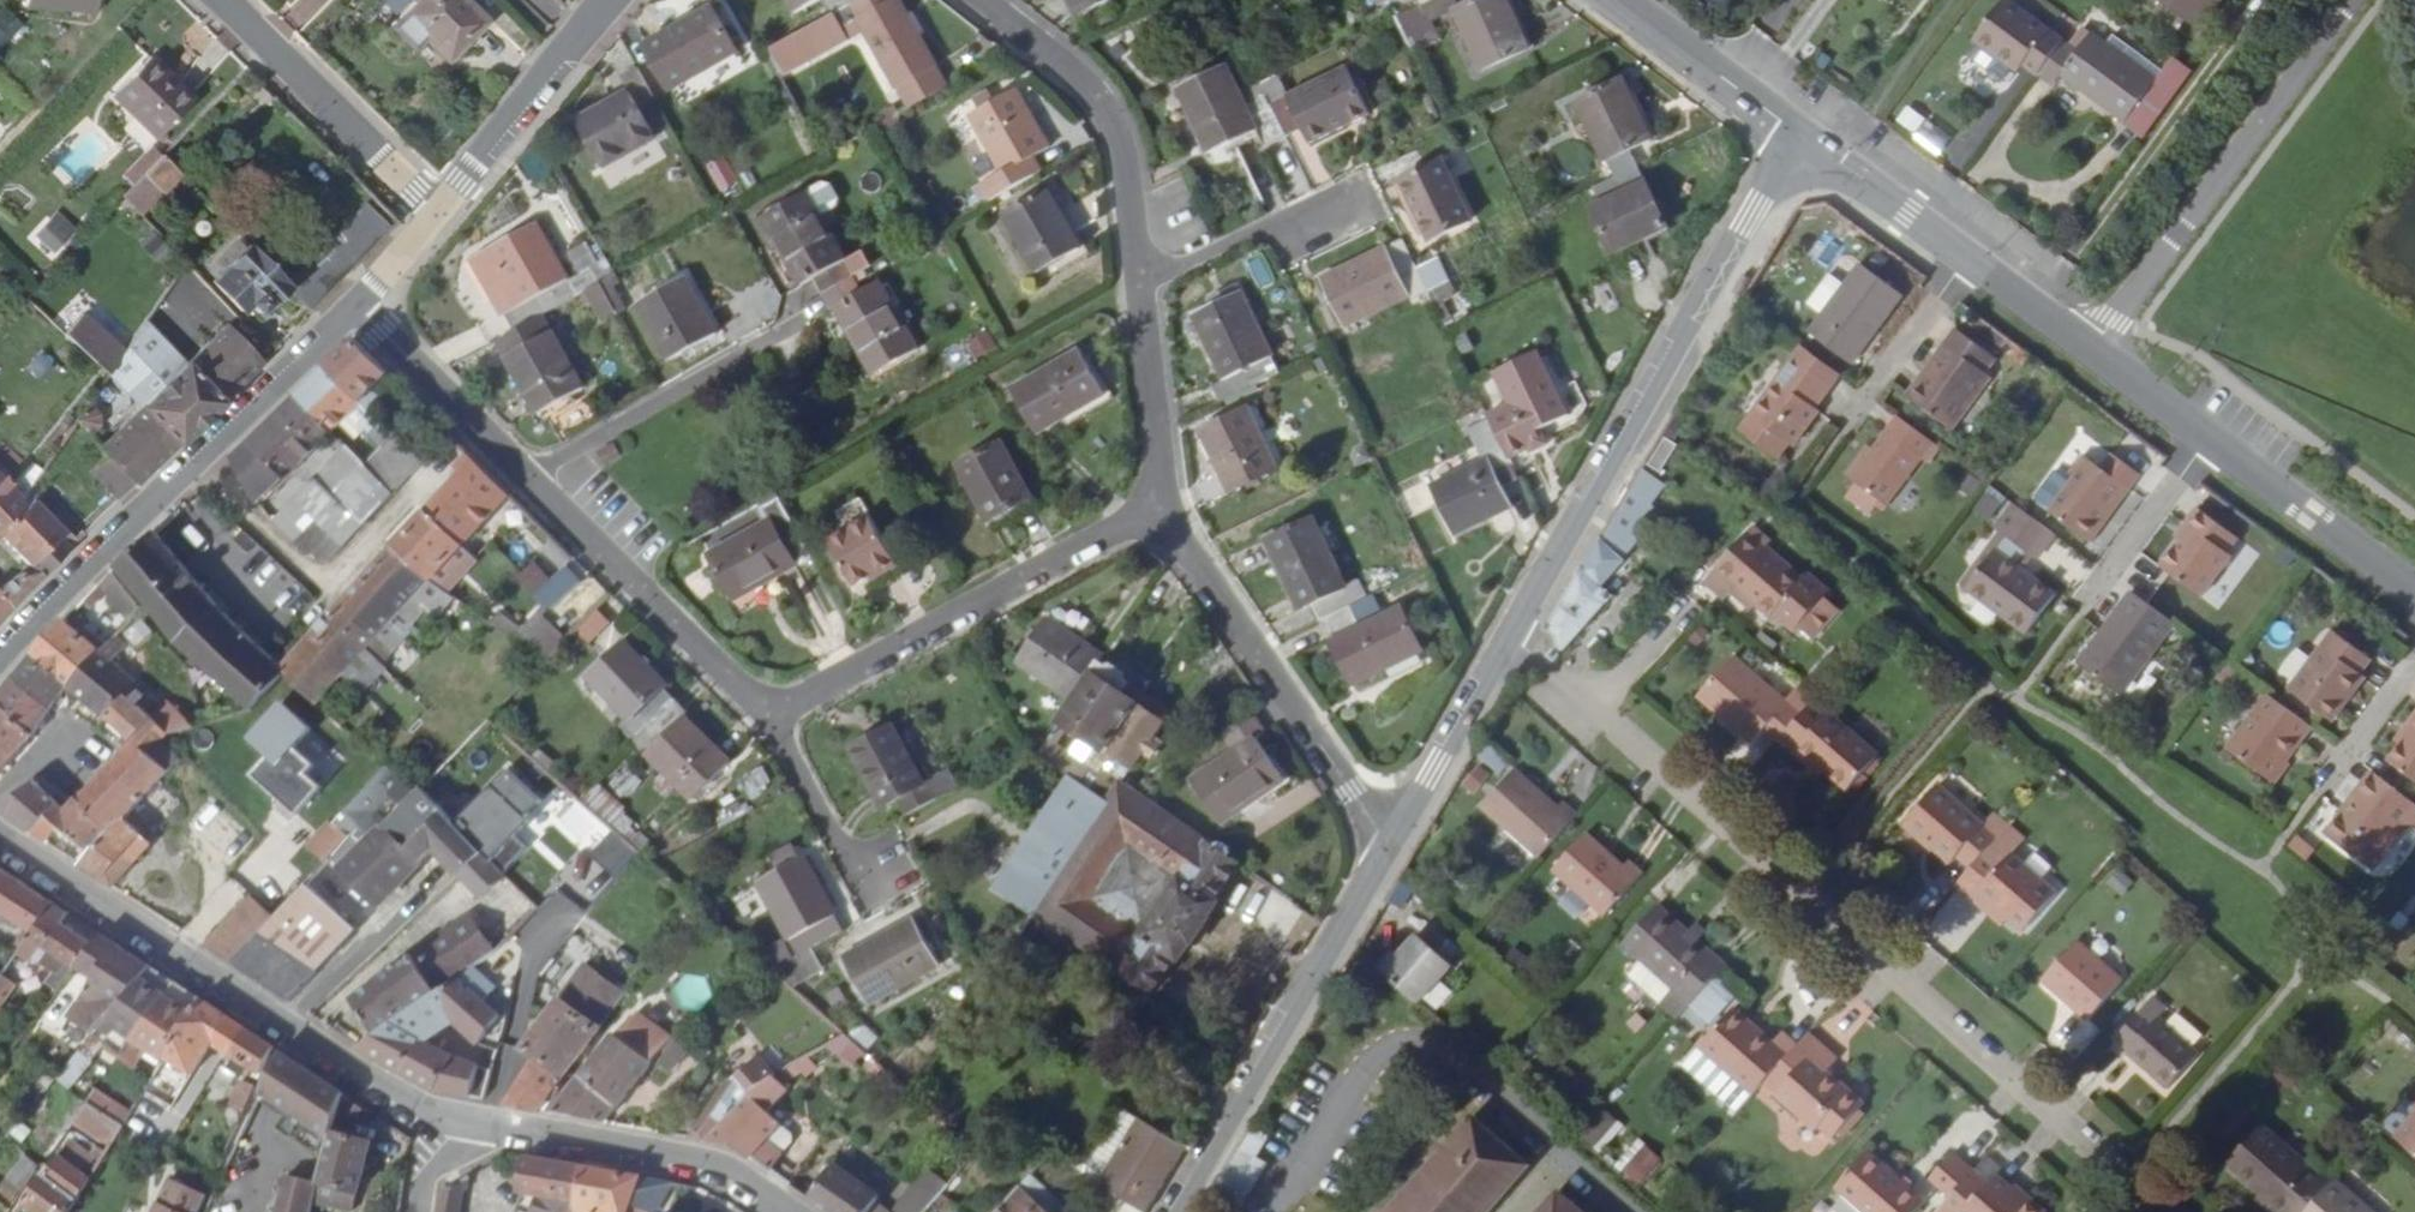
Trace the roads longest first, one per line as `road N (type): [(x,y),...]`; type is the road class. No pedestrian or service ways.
road 1 (residential): [(1504,641),(2149,1211)]
road 2 (secondary): [(1504,641),(1794,134)]
road 3 (residential): [(483,1127),(382,1090),(0,840)]
road 4 (residential): [(1268,1211),(1362,1073),(1391,1043),(1421,1039),(1459,1057),(1632,1211)]
road 5 (secondary): [(358,300),(79,559),(0,651)]
road 6 (residential): [(765,697),(816,690),(1165,508)]
road 7 (residential): [(2092,351),(2353,0)]
road 8 (secondary): [(1172,1211),(1390,845)]
road 9 (residential): [(1165,508),(1390,845)]
road 10 (residential): [(977,0),(1107,112),(1125,153),(1137,286)]
road 11 (residential): [(798,1211),(732,1181),(645,1155),(483,1127)]
road 12 (residential): [(532,477),(733,684),(765,697)]
road 13 (residential): [(800,321),(532,477)]
road 14 (residential): [(436,209),(226,0)]
road 15 (track): [(391,509),(315,588),(189,458)]
road 16 (secondary): [(609,0),(436,209)]
road 17 (residential): [(2204,433),(2414,594)]
road 18 (residential): [(358,300),(532,477)]
road 19 (residential): [(1359,188),(1137,286)]
road 20 (secondary): [(1390,845),(1504,641)]
road 21 (residential): [(1137,286),(1165,508)]
road 22 (secondary): [(1794,134),(1615,0)]
road 23 (residential): [(865,894),(765,697)]
road 24 (residential): [(1794,134),(1963,258)]
road 25 (residential): [(2204,433),(2086,593)]
road 26 (residential): [(1963,258),(1849,408)]
road 27 (residential): [(1963,258),(2092,351)]
road 28 (residential): [(2092,351),(2204,433)]
road 29 (residential): [(2343,752),(2414,655)]
road 30 (secondary): [(436,209),(358,300)]

